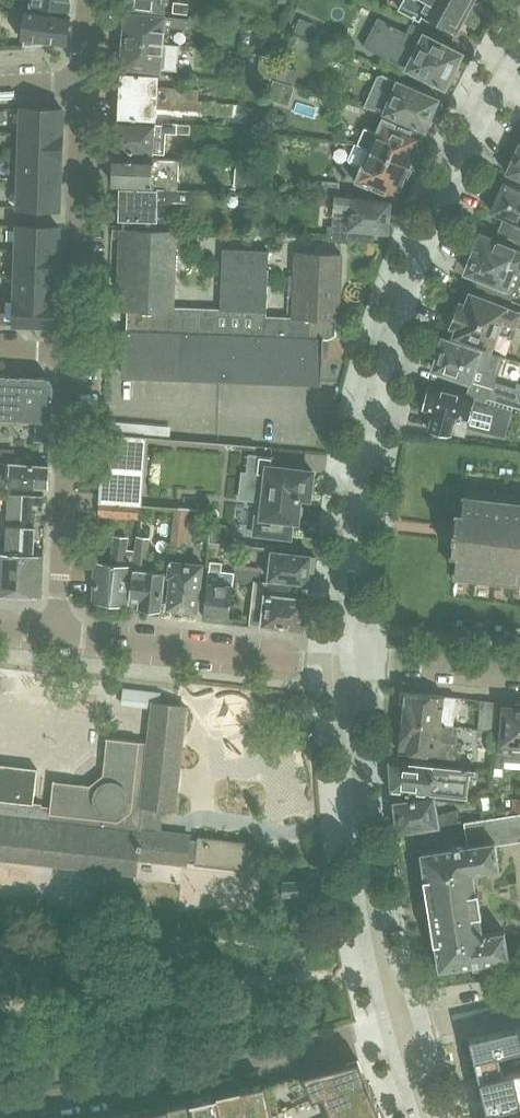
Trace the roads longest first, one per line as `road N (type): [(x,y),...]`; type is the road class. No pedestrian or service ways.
road 1 (residential): [(502,76),(441,208),(376,405),(348,584),(347,661)]
road 2 (residential): [(0,1103),(122,1089),(393,1024)]
road 3 (residential): [(393,1024),(365,896),(347,661)]
road 4 (residential): [(347,661),(57,635)]
road 5 (residential): [(57,635),(74,353)]
road 6 (residential): [(74,353),(80,80)]
road 7 (residential): [(347,661),(519,674)]
road 8 (residential): [(393,1024),(519,997)]

